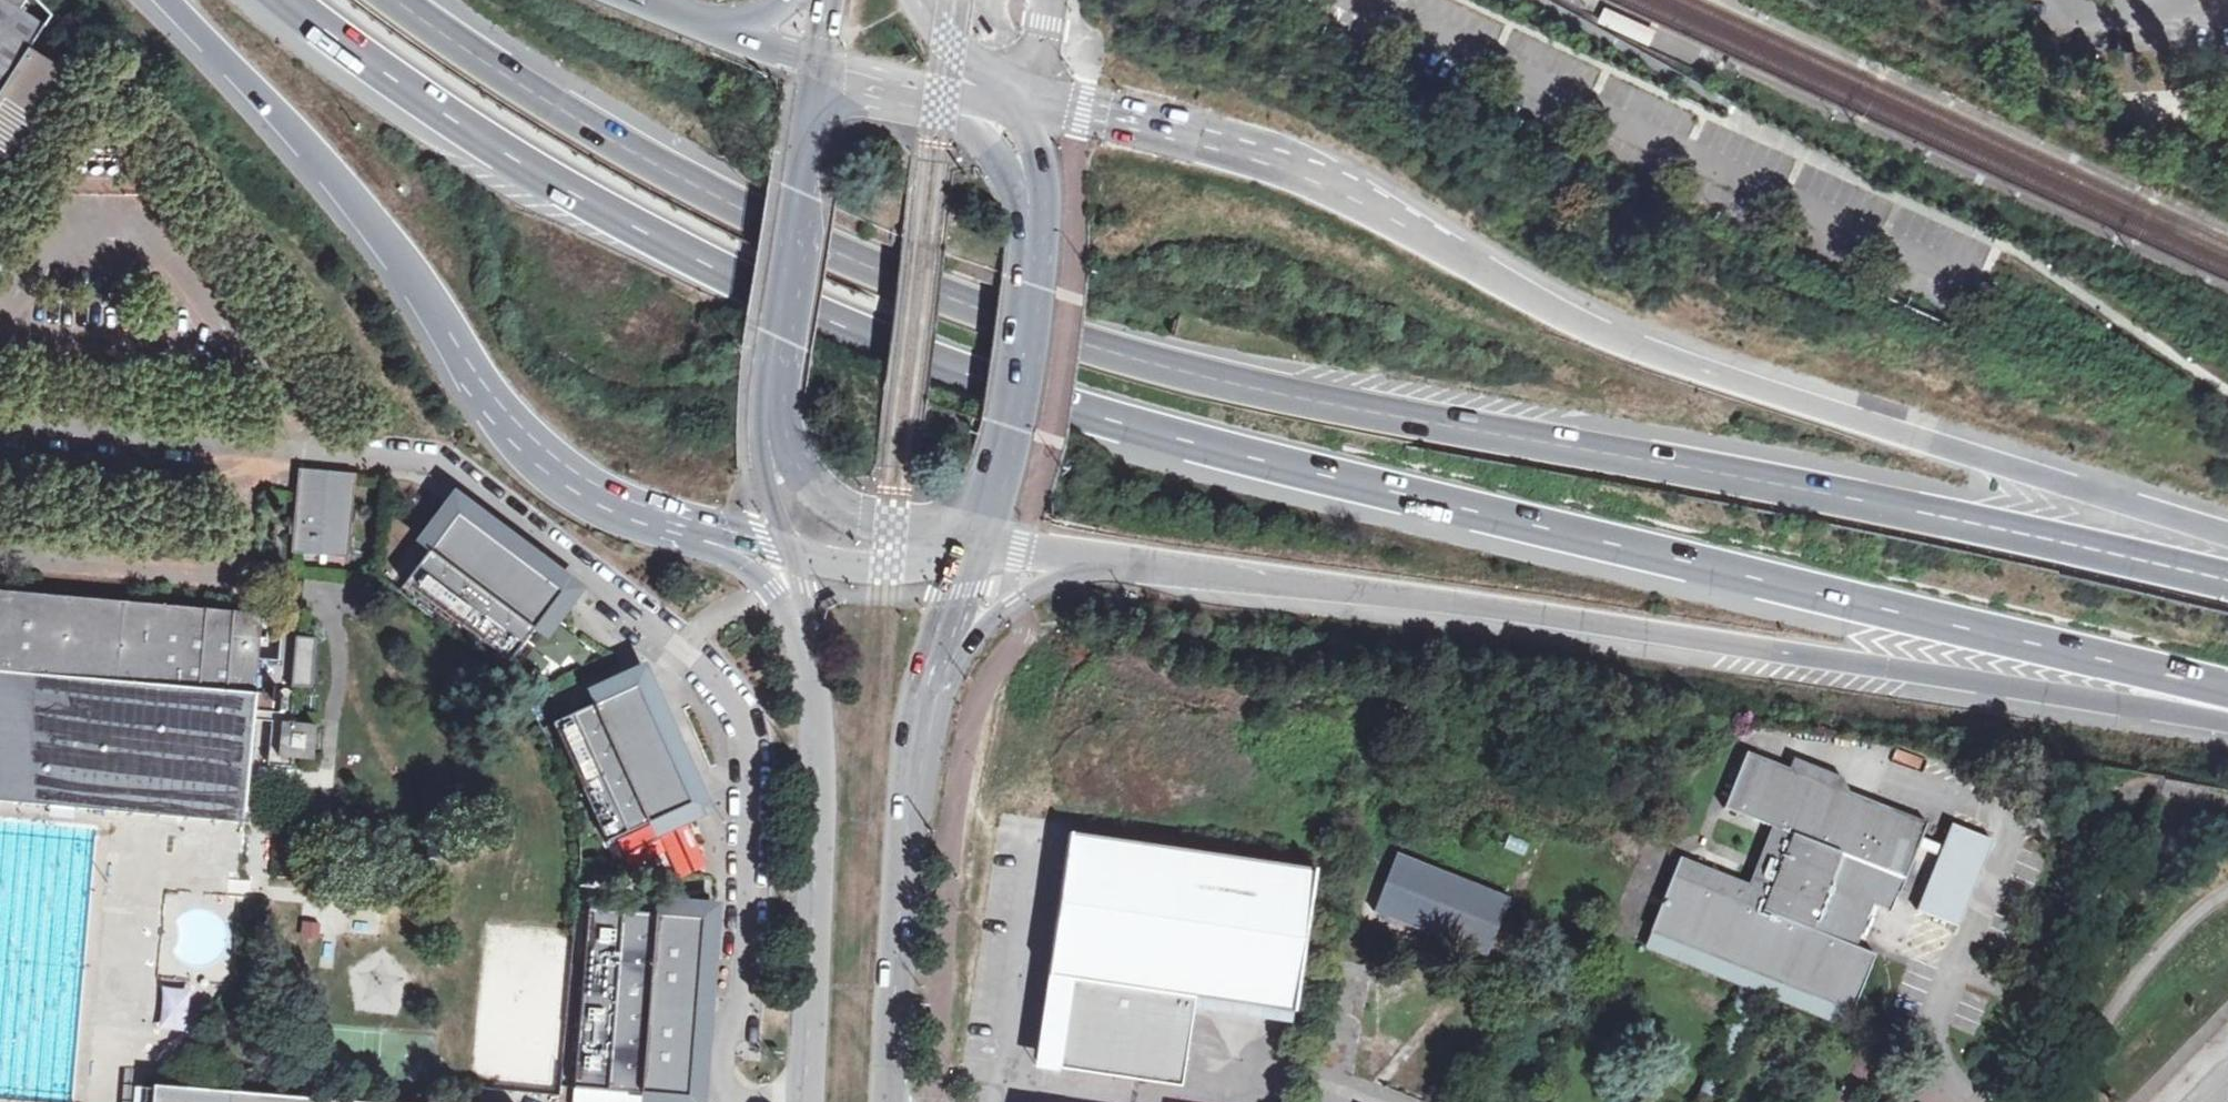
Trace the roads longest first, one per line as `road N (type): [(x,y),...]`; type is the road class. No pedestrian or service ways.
road 1 (trunk): [(285,0),(387,78),(578,199),(745,285),(947,368),(1146,432),(1345,483),(2227,693)]
road 2 (trunk): [(2227,580),(1816,491),(1326,404),(1074,340),(905,281),(699,188),(526,87),(397,0)]
road 3 (trunk): [(2227,537),(1615,342),(1303,176),(1072,107),(1016,103)]
road 4 (trunk): [(1108,562),(1488,609),(2227,725)]
road 5 (trunk): [(166,0),(393,252),(516,435),(594,496)]
road 6 (secondary): [(795,662),(808,832),(798,1101)]
road 7 (secondary): [(892,1101),(923,705)]
road 8 (secondary): [(975,548),(1009,424),(1036,211)]
road 9 (secondary): [(821,70),(770,388)]
road 10 (secondary): [(770,388),(790,455),(818,495),(887,534),(975,548)]
road 11 (trunk): [(594,496),(758,593),(795,662)]
road 12 (trunk): [(923,705),(1002,612),(1060,577),(1108,562)]
road 13 (trunk): [(594,496),(787,553)]
road 14 (trunk): [(787,553),(918,566),(975,548)]
road 15 (residential): [(2060,0),(2061,12),(2227,3)]
road 16 (secondary): [(770,388),(765,437),(787,553)]
road 17 (secondary): [(923,705),(938,627),(975,548)]
road 18 (secondary): [(1036,211),(980,128),(937,98)]
road 19 (secondary): [(1016,103),(949,41),(920,0)]
road 20 (trunk): [(821,70),(692,18)]
road 21 (trunk): [(975,548),(1108,562)]

